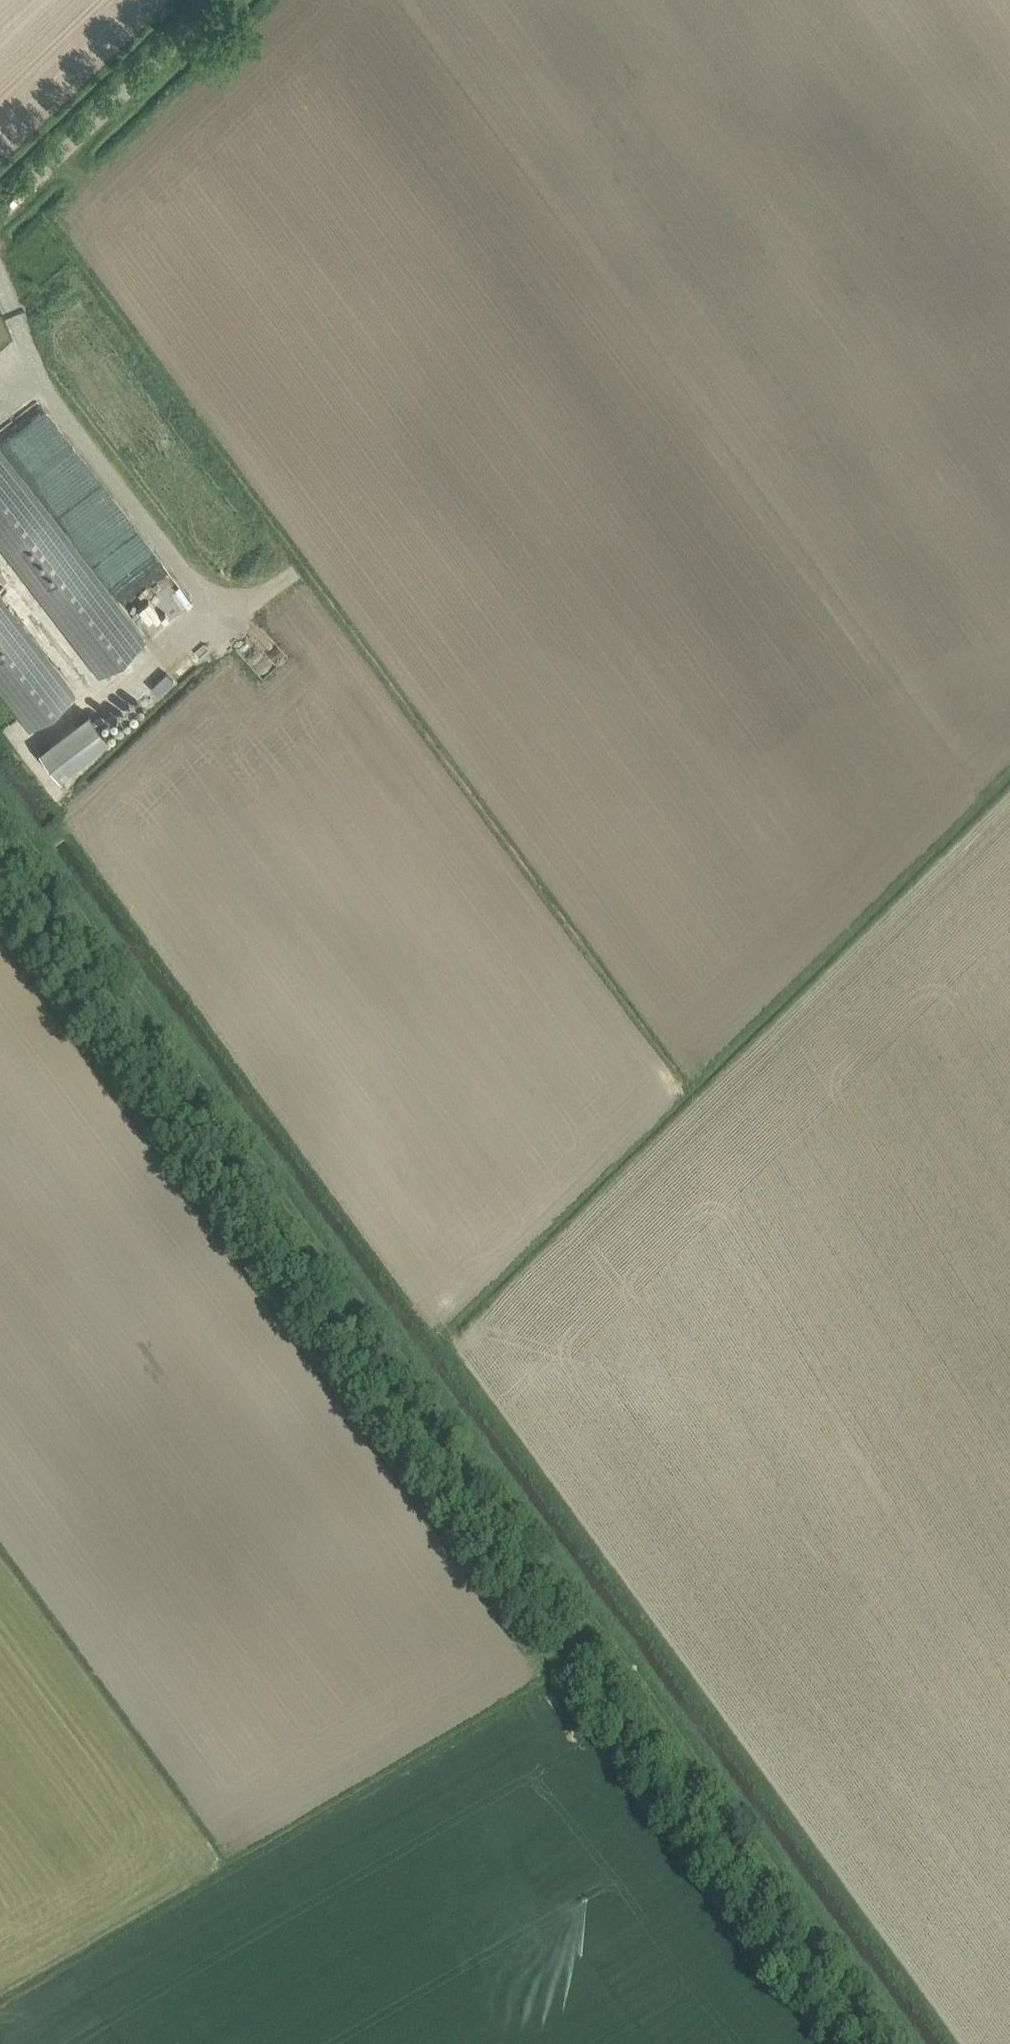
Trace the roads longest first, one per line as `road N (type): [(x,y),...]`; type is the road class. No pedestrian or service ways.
road 1 (track): [(917,2043),(0,796)]
road 2 (unclassified): [(0,223),(231,0)]

